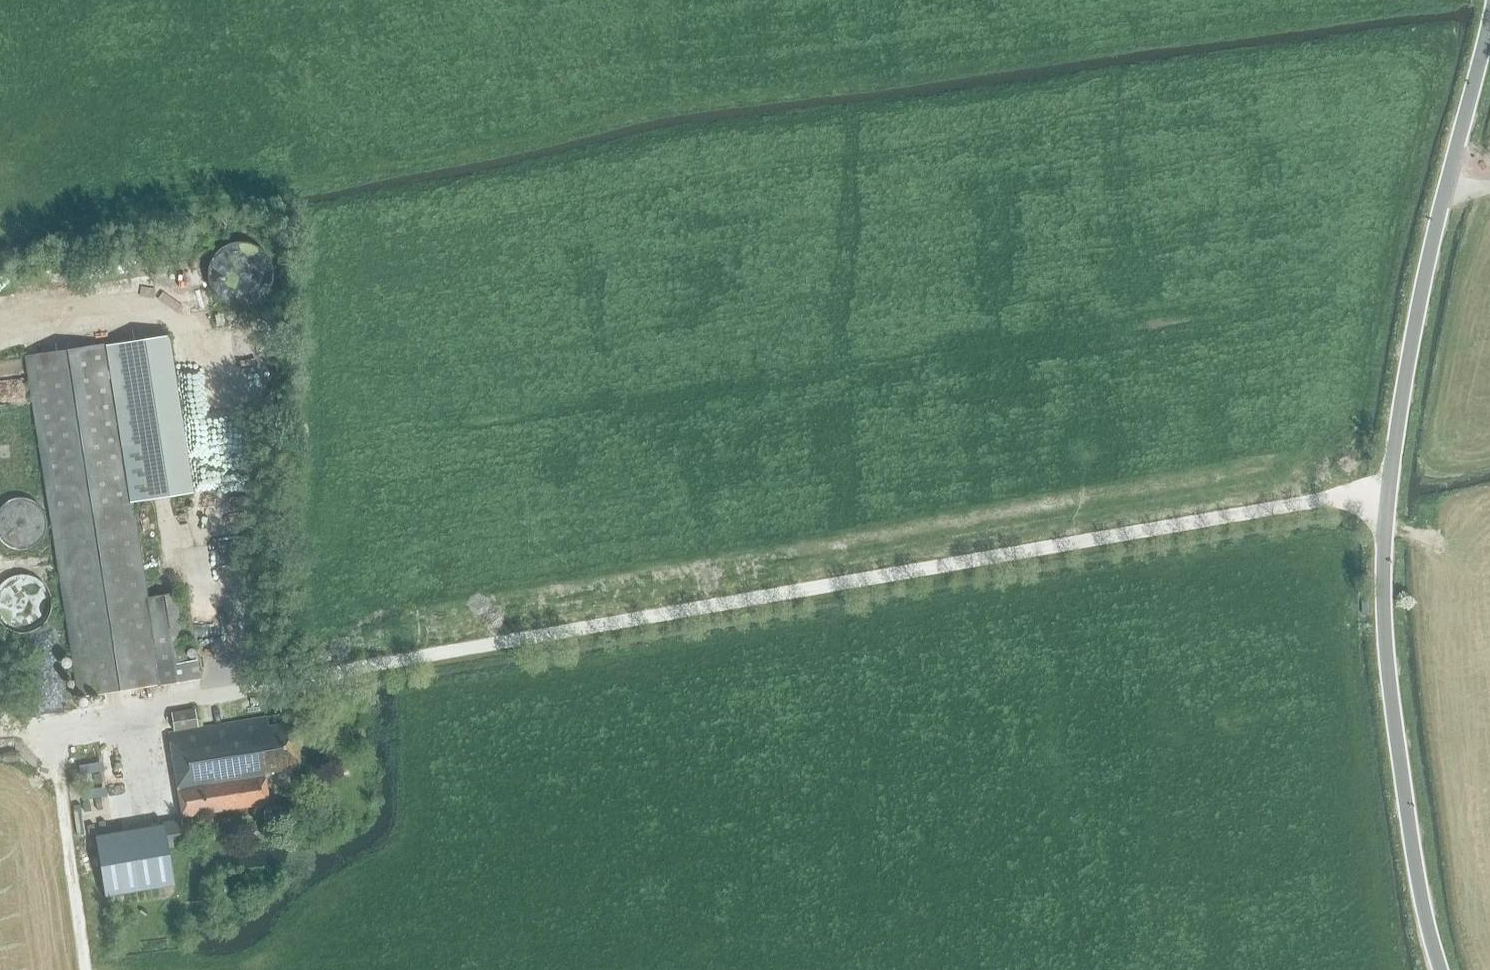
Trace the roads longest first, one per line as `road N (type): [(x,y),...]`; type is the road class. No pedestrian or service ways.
road 1 (unclassified): [(1440,969),(1421,899),(1381,577),(1386,495),(1427,258),(1489,23)]

